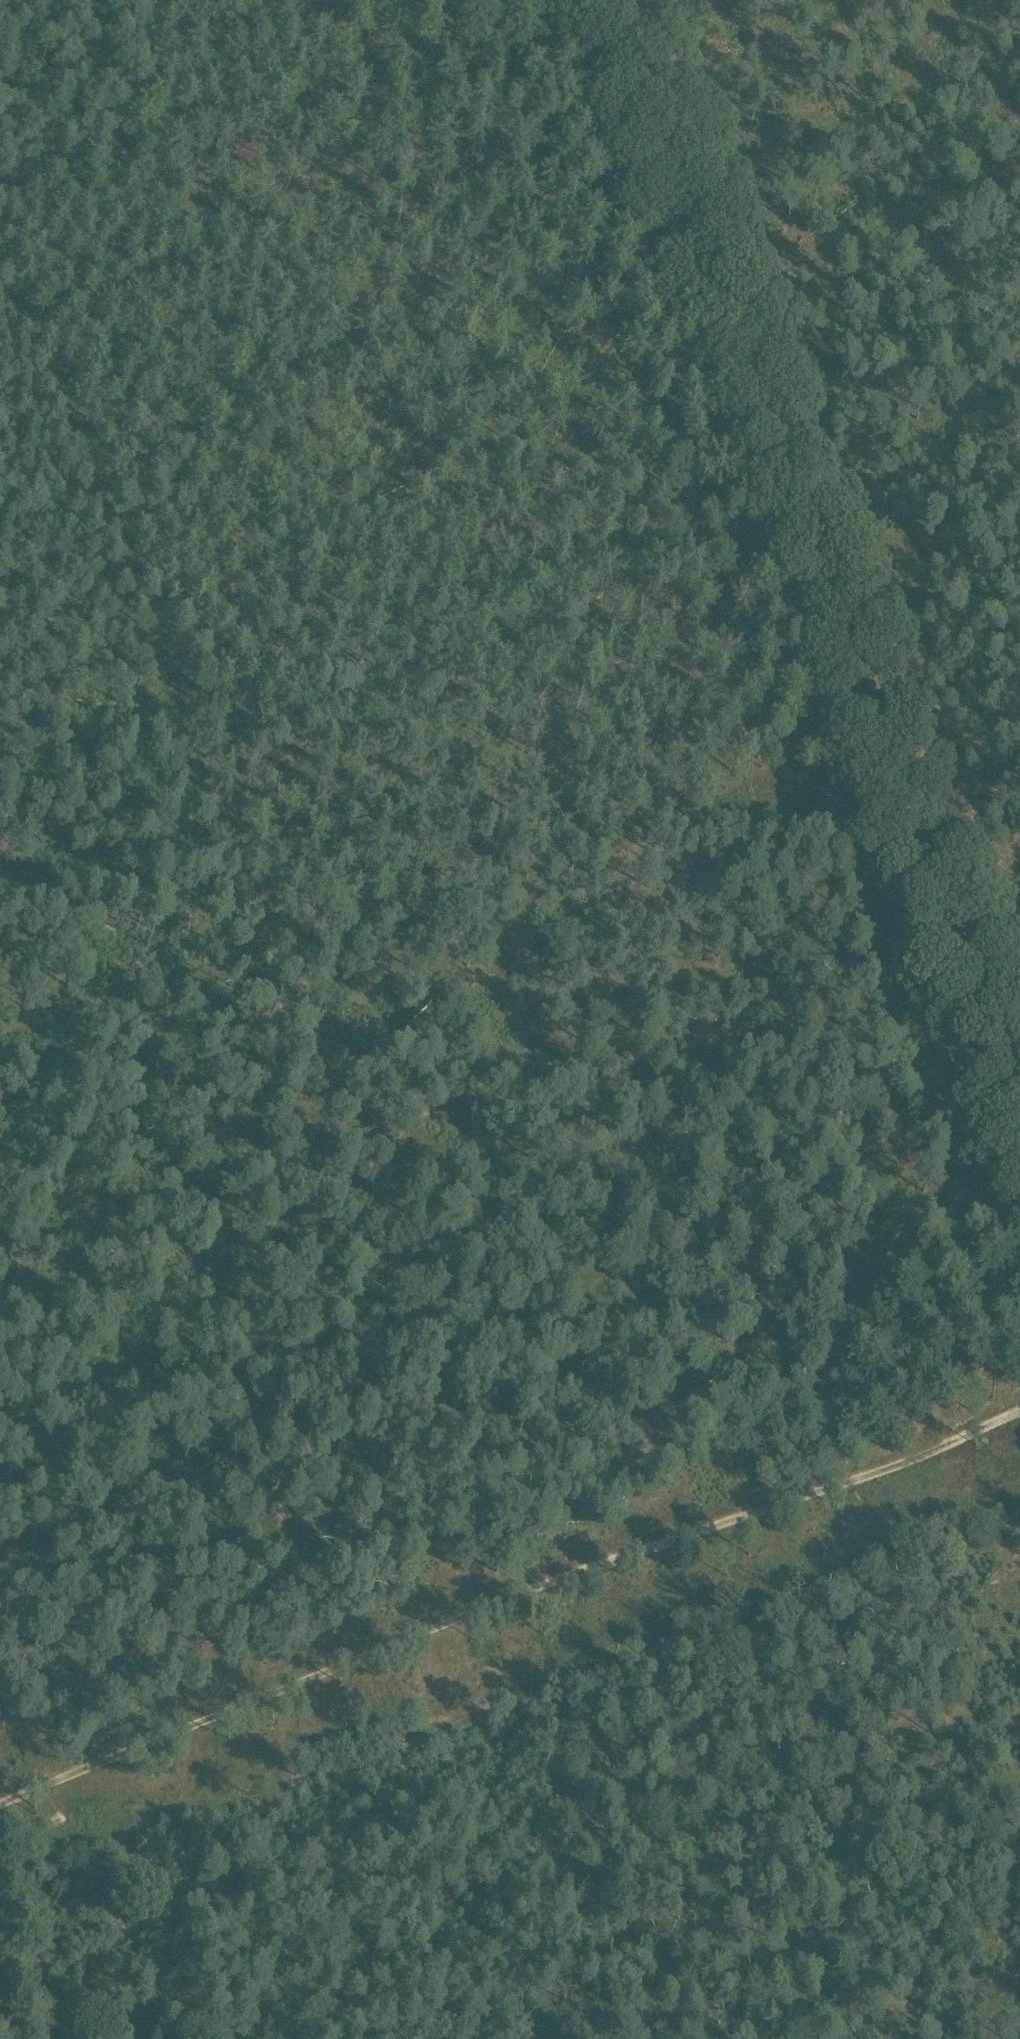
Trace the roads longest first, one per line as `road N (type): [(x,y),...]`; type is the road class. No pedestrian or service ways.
road 1 (track): [(606,0),(1019,1111)]
road 2 (track): [(0,1805),(391,1647),(1019,1415)]

